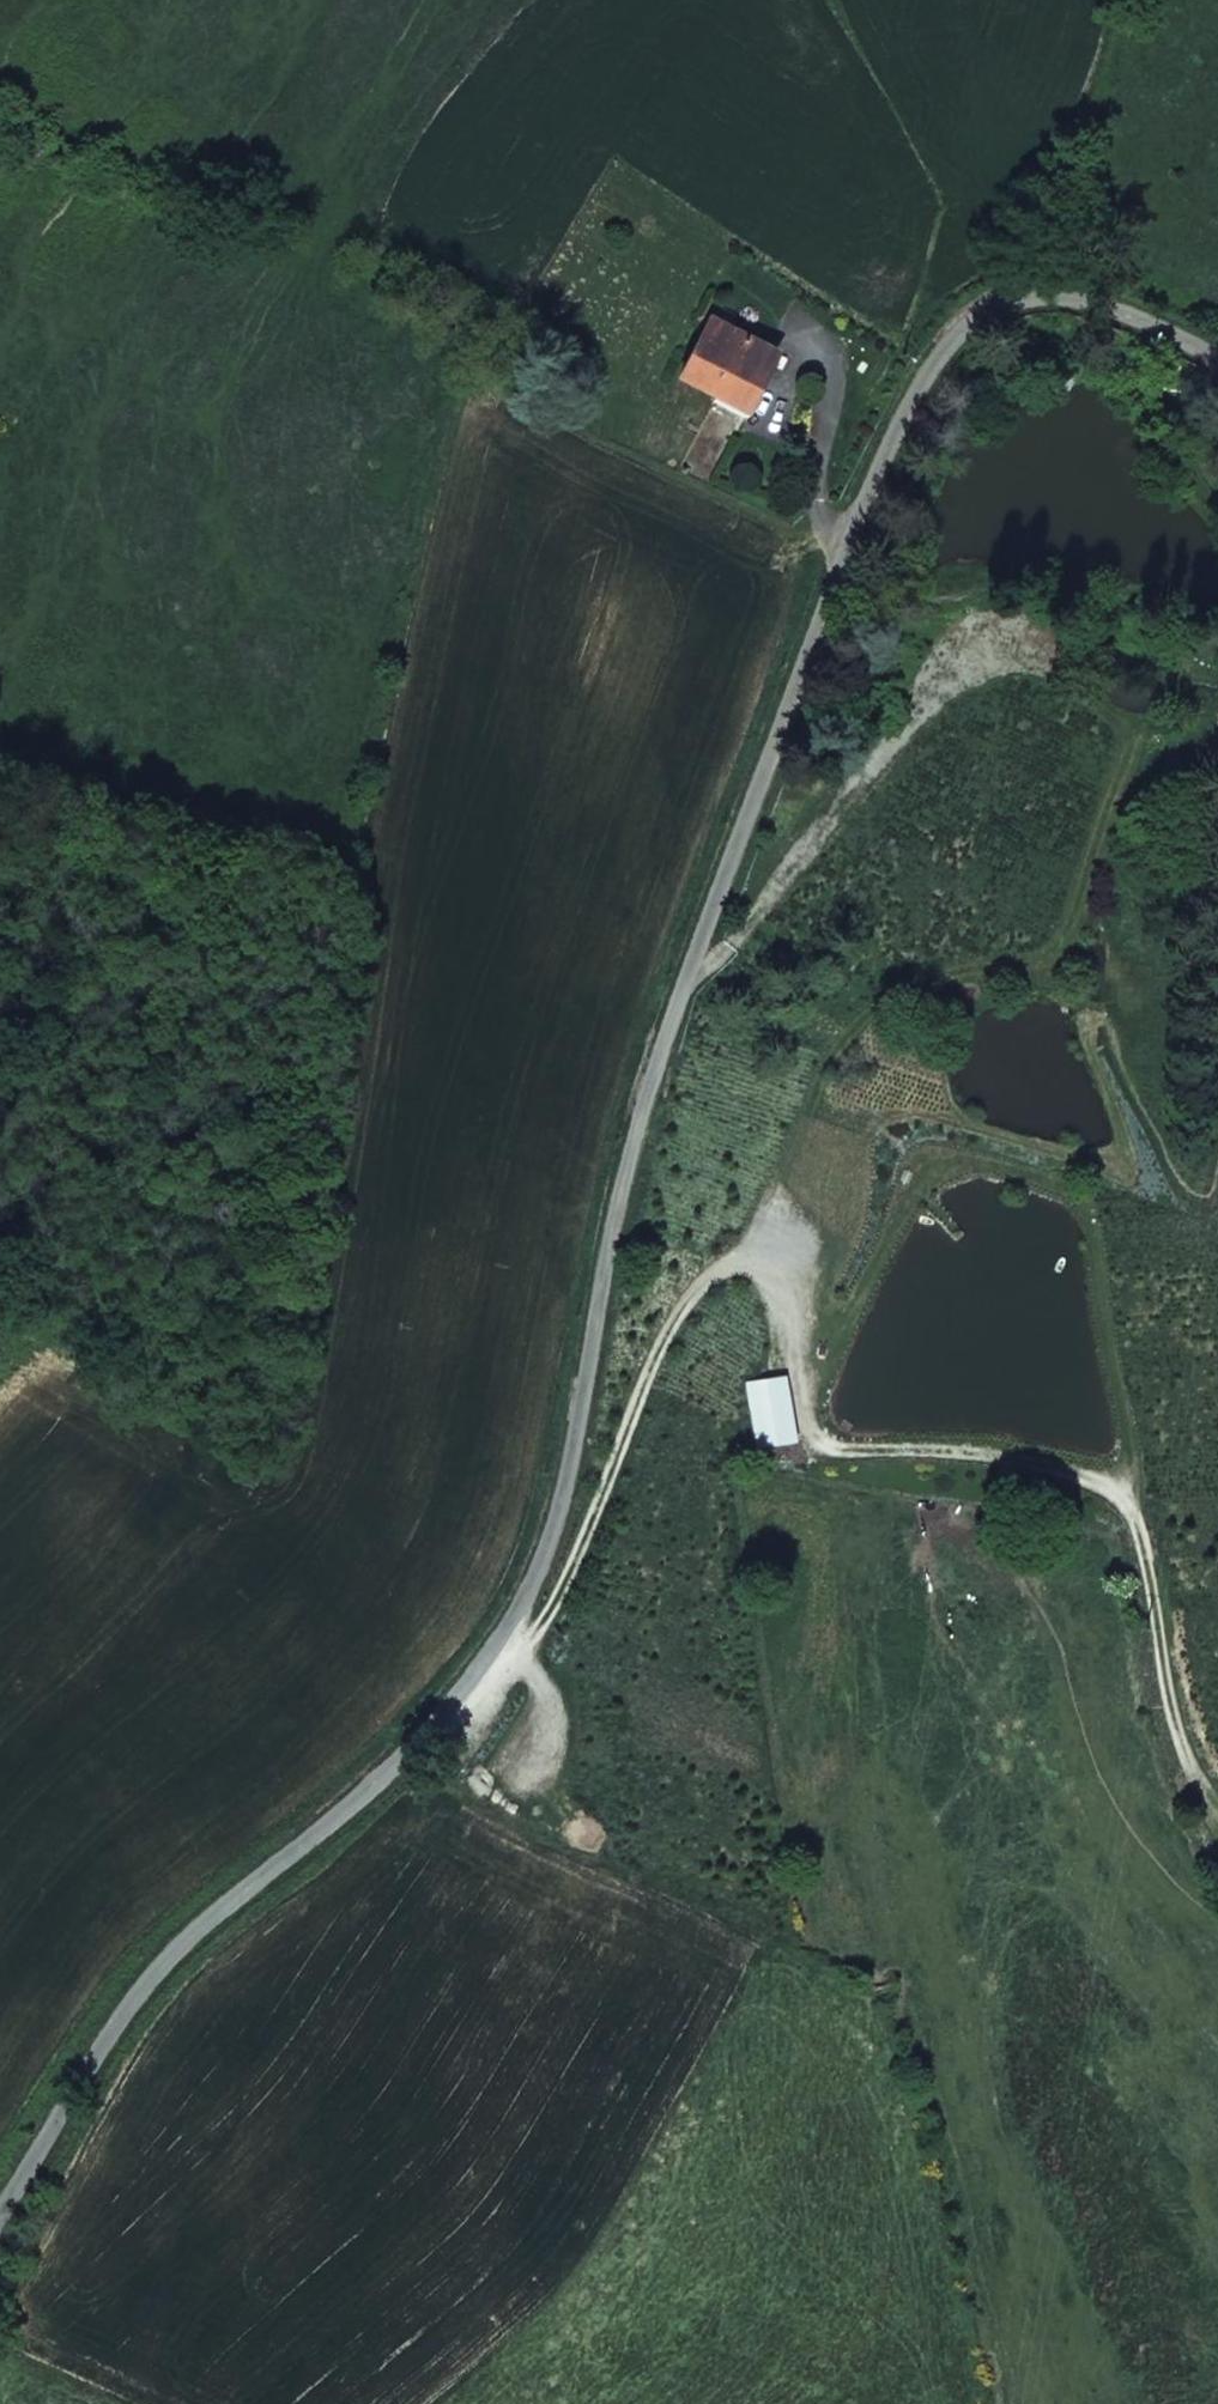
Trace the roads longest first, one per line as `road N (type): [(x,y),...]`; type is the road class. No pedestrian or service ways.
road 1 (unclassified): [(0,2214),(154,1974),(361,1792),(466,1683),(528,1594),(561,1508),(655,1077),(753,775),(916,379),(985,312),(1046,295),(1113,306),(1217,359)]
road 2 (track): [(466,1683),(529,1642),(556,1603),(659,1350),(698,1289),(735,1261),(773,1274),(806,1428),(829,1447),(994,1454),(1118,1493),(1137,1519),(1167,1686),(1199,1783),(1217,1808)]

